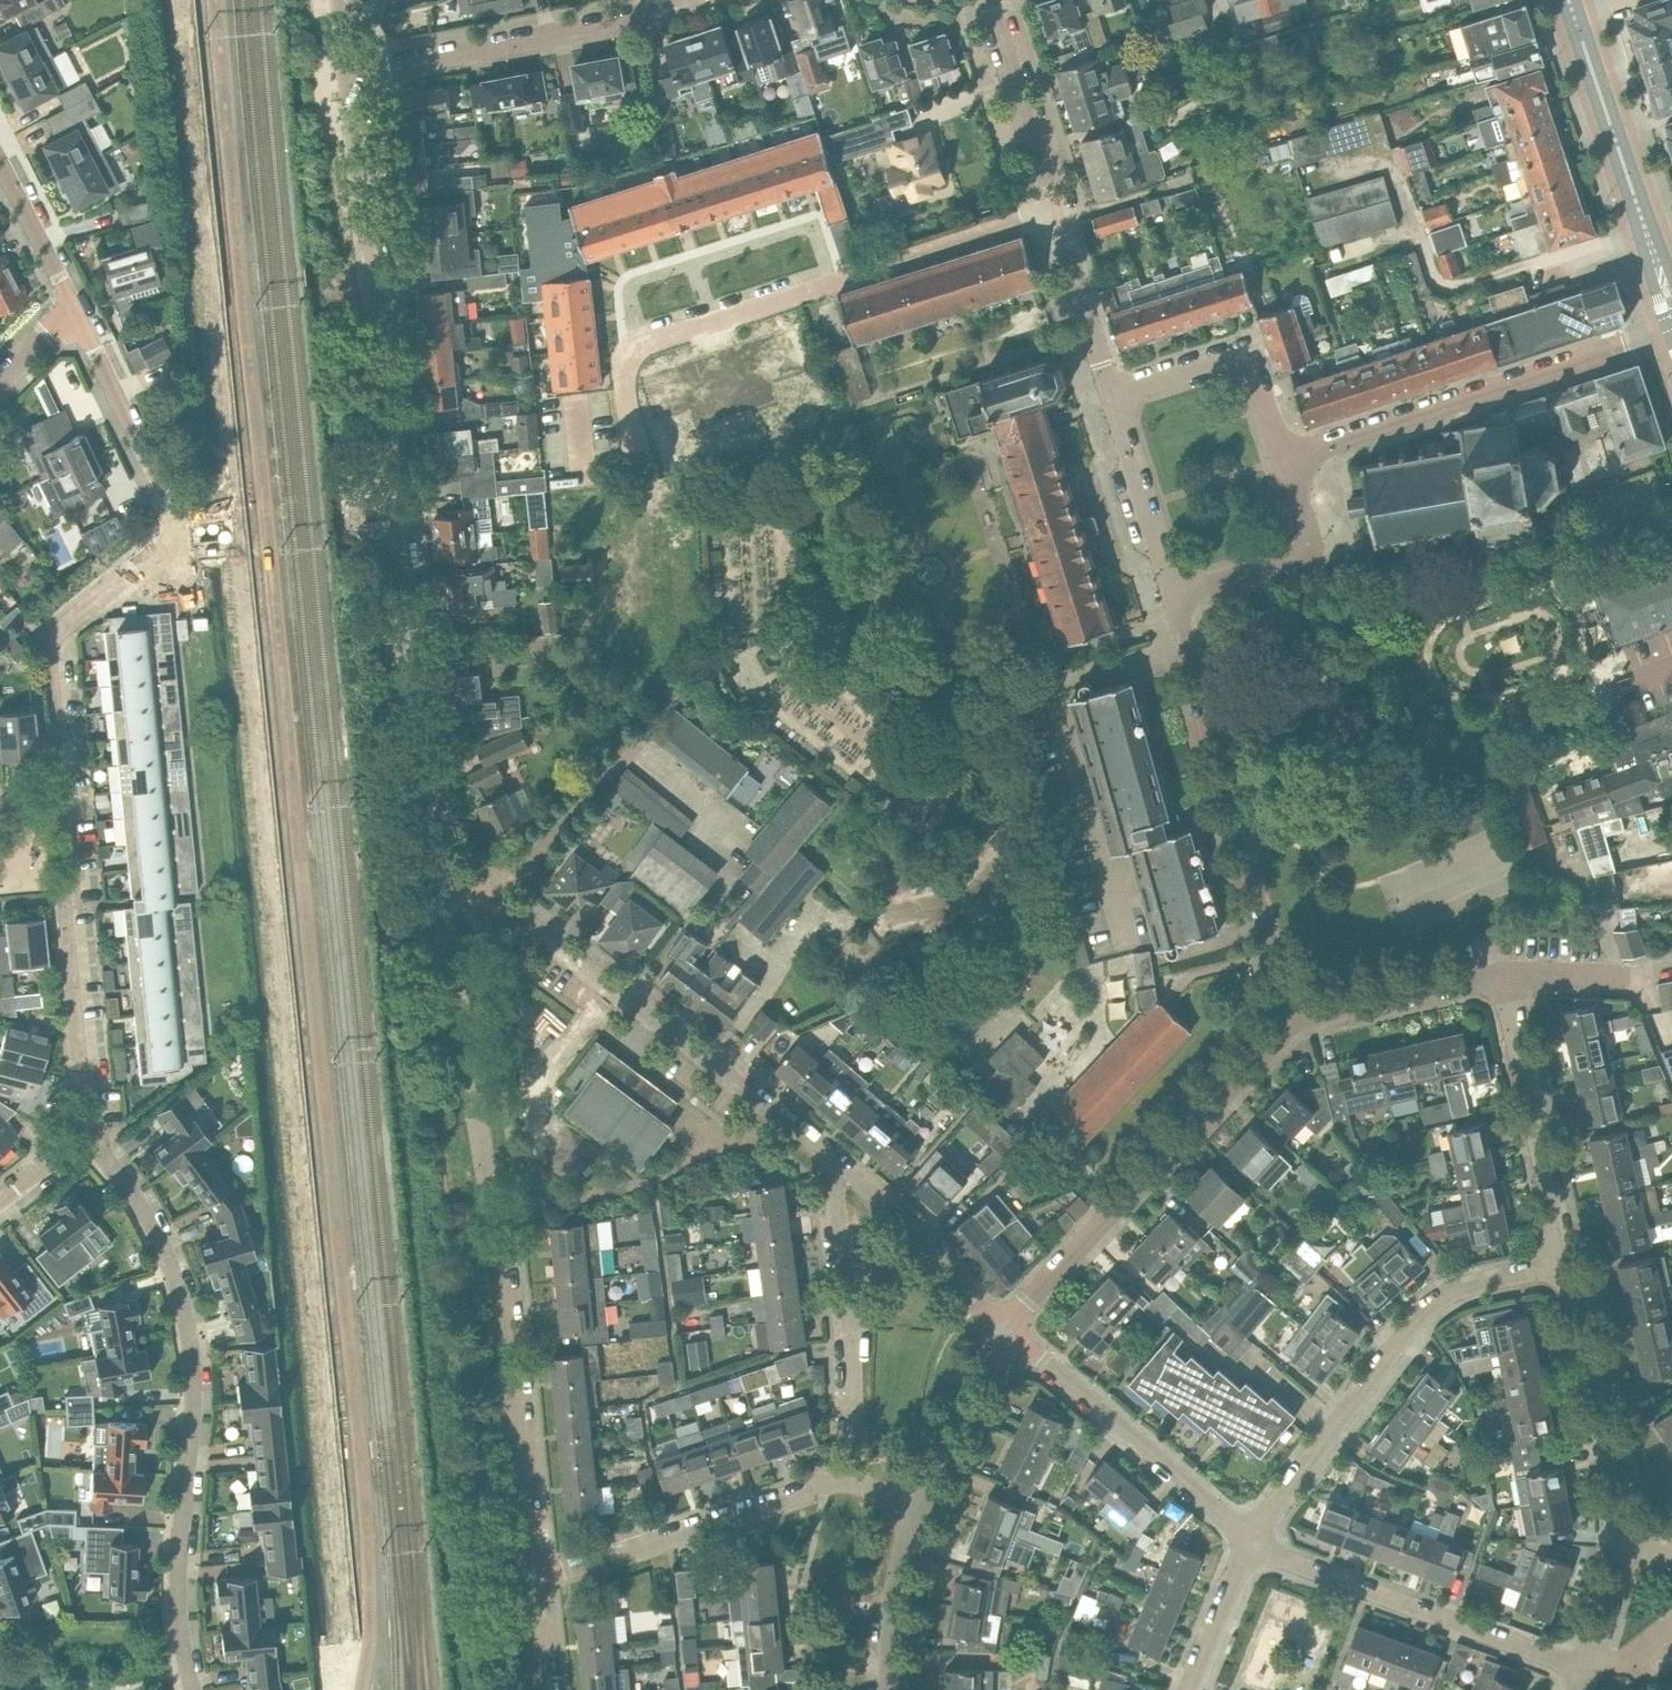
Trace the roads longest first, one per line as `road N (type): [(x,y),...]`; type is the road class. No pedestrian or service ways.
road 1 (residential): [(468,896),(430,825),(348,71)]
road 2 (residential): [(538,1576),(468,896)]
road 3 (residential): [(100,1150),(158,1238),(188,1327),(194,1387),(177,1581),(193,1689)]
road 4 (residential): [(842,1165),(516,915),(468,896)]
road 5 (residential): [(1252,1538),(1420,1311),(1475,1282),(1569,1262)]
road 6 (residential): [(64,803),(86,1129),(0,1200)]
road 7 (residential): [(1291,1022),(1175,600)]
road 8 (track): [(1646,229),(1467,286),(1445,286),(1429,269),(1389,163),(1310,182)]
road 9 (residential): [(1005,1324),(1291,1022)]
road 10 (residential): [(987,0),(1111,394)]
road 11 (residential): [(1280,459),(1671,329)]
road 12 (residential): [(1586,1668),(1273,1554),(1252,1538)]
road 13 (residential): [(167,502),(174,534),(53,641),(64,803)]
road 14 (residential): [(348,71),(587,27),(681,0)]
road 15 (residential): [(538,1576),(826,1484),(855,1482)]
road 16 (residential): [(1252,1538),(1005,1324)]
road 17 (secondary): [(1671,307),(1569,0)]
road 18 (residential): [(842,1165),(835,1185),(853,1324),(855,1482)]
road 19 (residential): [(1569,1262),(1502,975)]
road 20 (residential): [(1619,1544),(1619,1491),(1569,1262)]
road 21 (residential): [(1280,459),(1242,360),(1225,355),(1111,394)]
road 22 (residential): [(1175,600),(1295,556),(1305,544),(1280,459)]
road 23 (residential): [(1005,1324),(842,1165)]
road 24 (residential): [(1291,1022),(1502,975)]
road 25 (residential): [(1175,600),(1111,394)]
road 26 (residential): [(75,311),(167,502)]
road 27 (residential): [(918,1509),(1005,1324)]
road 28 (residential): [(886,1689),(892,1600),(918,1509)]
road 29 (residential): [(0,162),(75,311)]
road 30 (residential): [(1186,1689),(1252,1538)]
road 31 (residential): [(1586,1668),(1619,1544)]
road 32 (residential): [(1502,975),(1623,970)]

